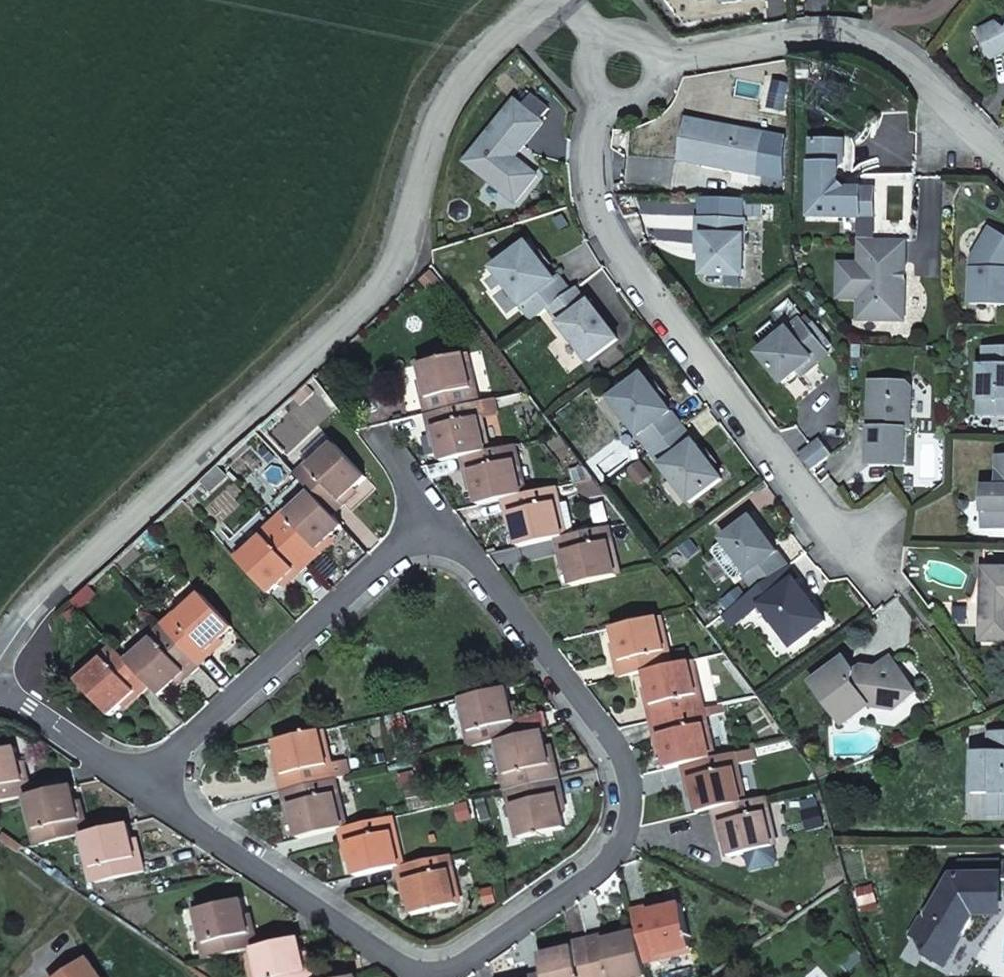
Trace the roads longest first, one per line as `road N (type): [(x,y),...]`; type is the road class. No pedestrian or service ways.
road 1 (residential): [(17,692),(25,653),(49,604),(392,278),(448,106),(556,0)]
road 2 (residential): [(444,976),(600,869),(621,847),(633,788),(621,749),(459,541),(419,543),(386,561)]
road 3 (residential): [(608,104),(596,141),(599,206),(637,277),(840,544),(881,514)]
road 4 (residential): [(663,67),(766,39),(846,38),(924,76),(1003,164)]
road 5 (residential): [(139,786),(415,976)]
road 6 (residential): [(386,561),(139,786)]
road 7 (residential): [(17,692),(37,717),(139,786)]

